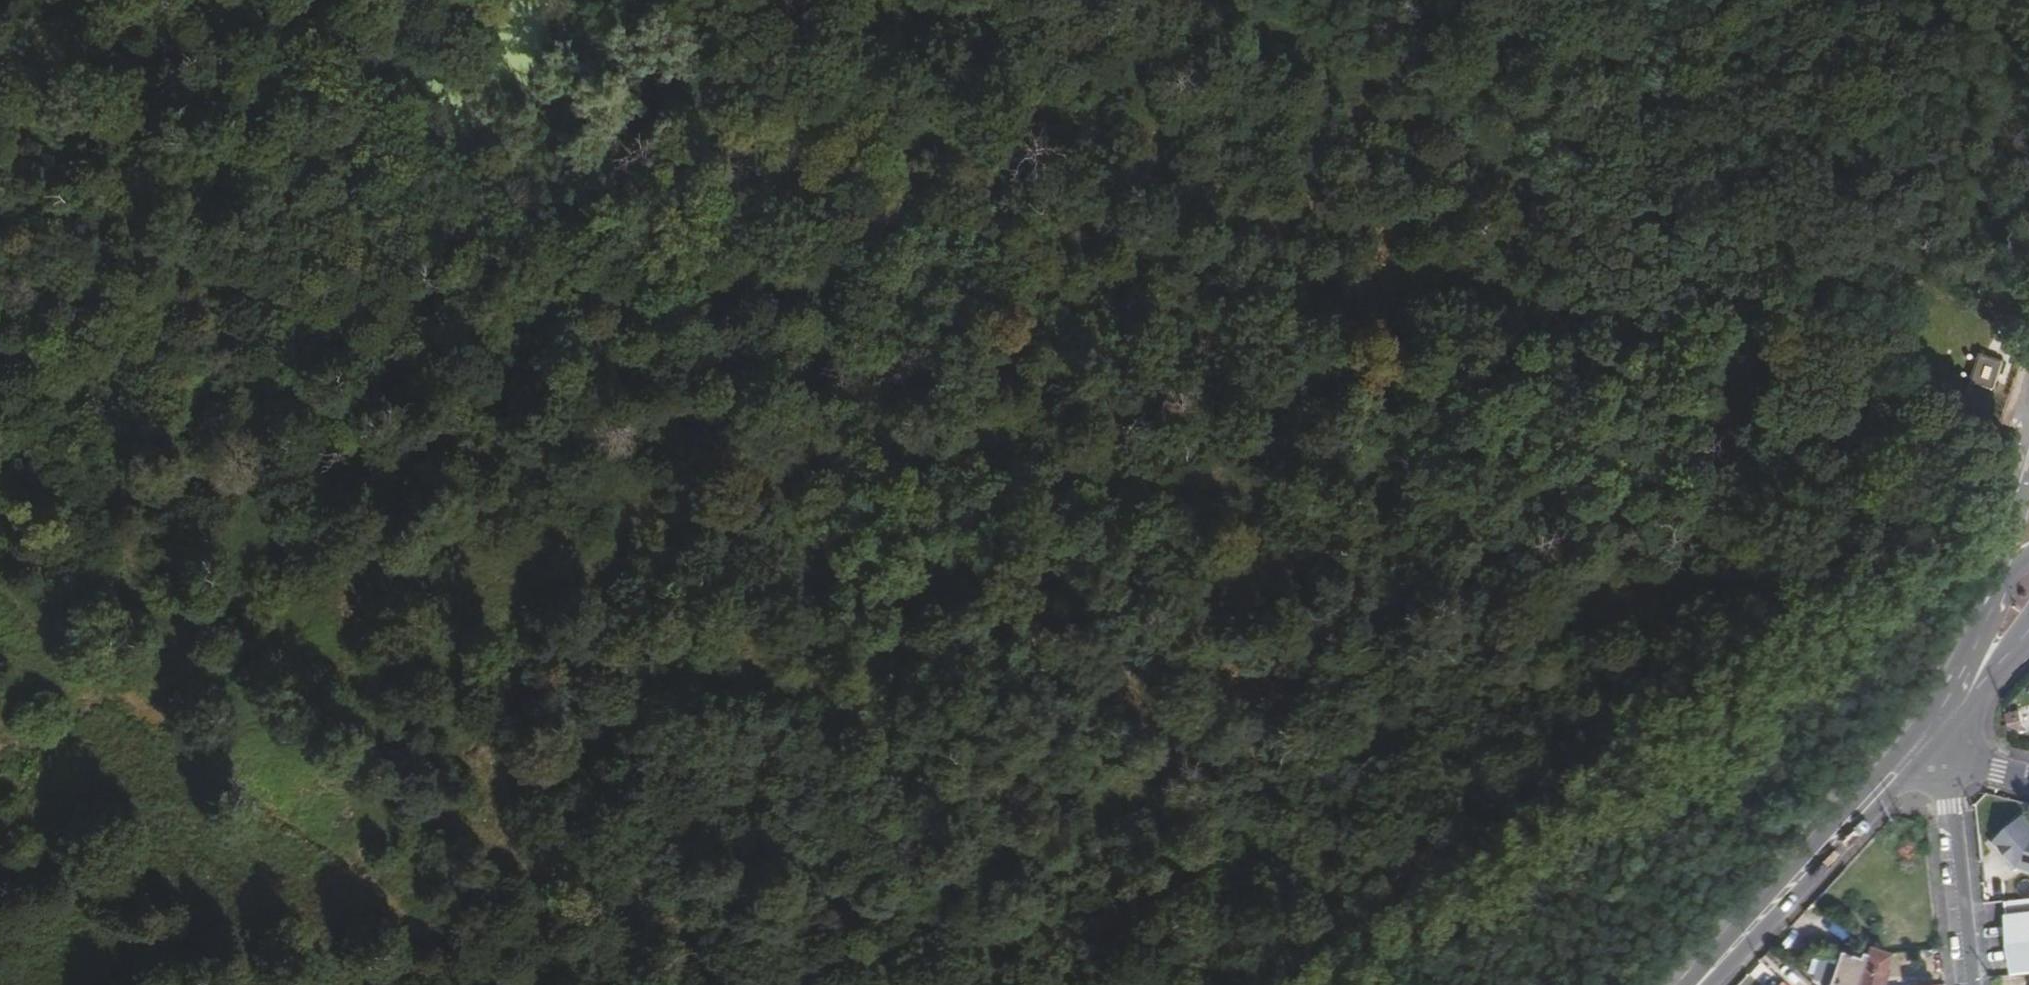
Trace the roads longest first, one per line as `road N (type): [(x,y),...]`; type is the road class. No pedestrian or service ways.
road 1 (secondary): [(1701,984),(1922,748)]
road 2 (residential): [(1922,748),(1949,805),(1969,984)]
road 3 (tertiary): [(2000,572),(1922,748)]
road 4 (secondary): [(1922,748),(2028,632)]

